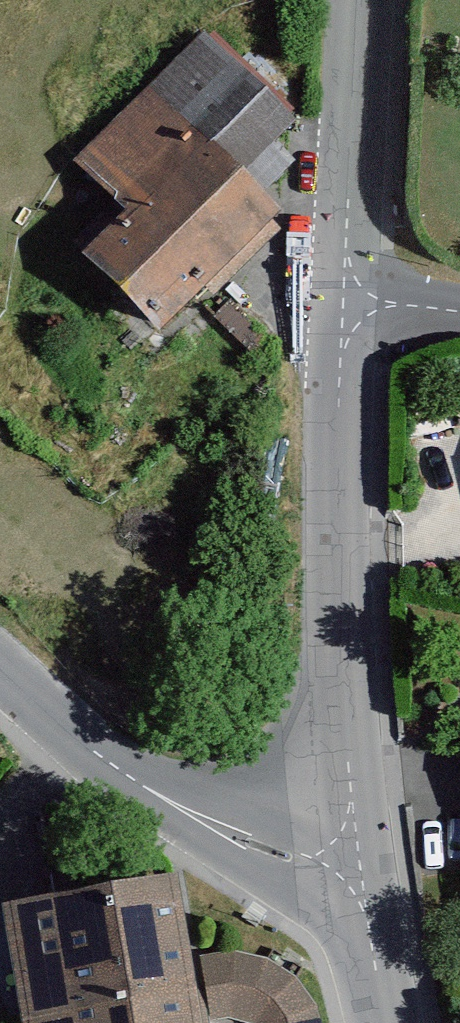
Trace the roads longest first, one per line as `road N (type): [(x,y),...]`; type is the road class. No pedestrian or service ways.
road 1 (unclassified): [(358,875),(338,601),(344,304)]
road 2 (unclassified): [(358,875),(259,848),(99,757),(0,667)]
road 3 (unclassified): [(344,304),(365,0)]
road 4 (unclassified): [(391,1022),(358,875)]

